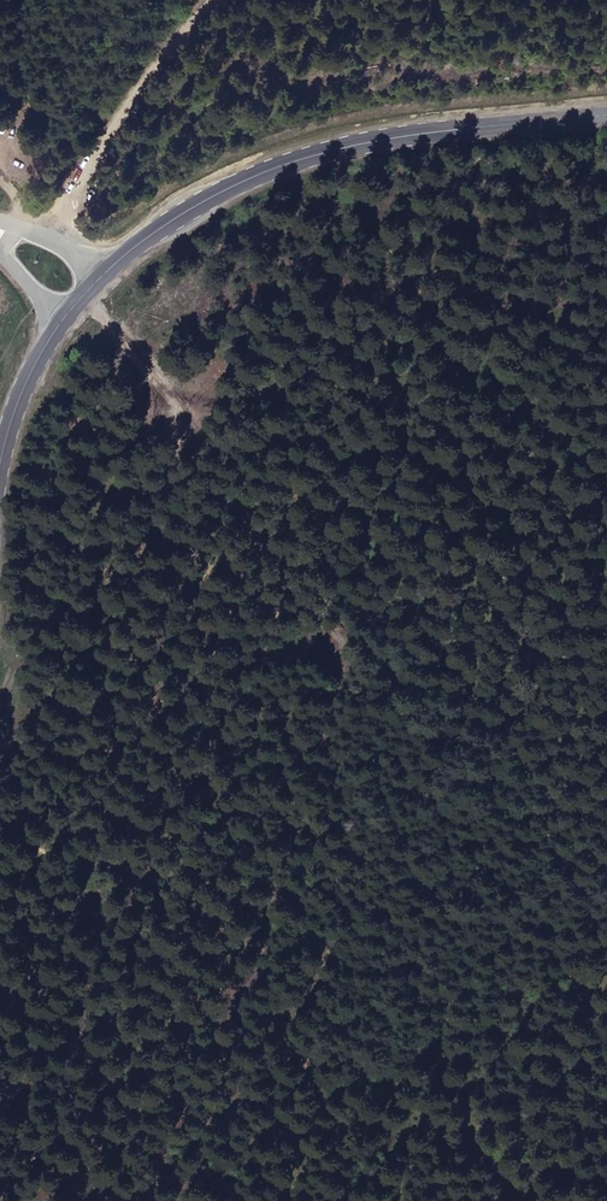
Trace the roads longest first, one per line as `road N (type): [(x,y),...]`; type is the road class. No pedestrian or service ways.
road 1 (track): [(78,298),(216,495),(383,696),(606,917)]
road 2 (secondary): [(606,114),(353,145),(244,182),(171,218),(111,264)]
road 3 (track): [(199,0),(42,211),(0,253)]
road 4 (secondary): [(59,324),(4,453),(0,494)]

